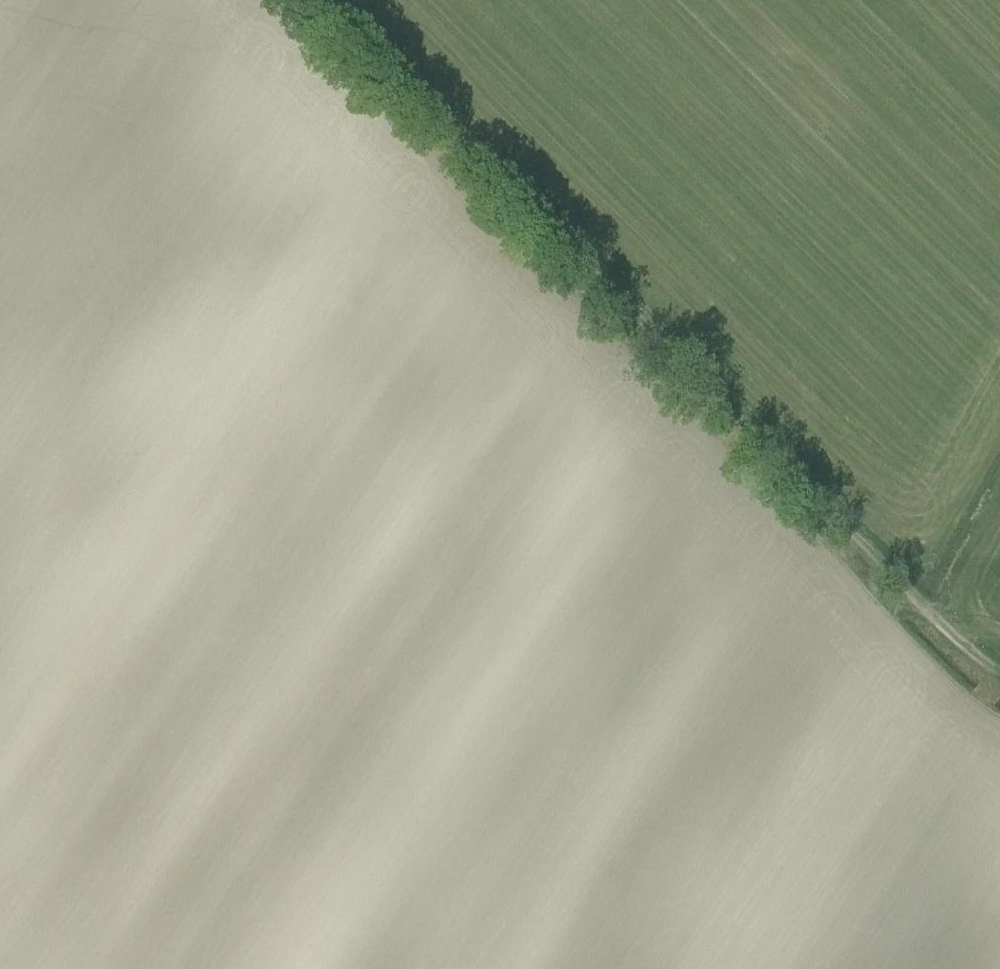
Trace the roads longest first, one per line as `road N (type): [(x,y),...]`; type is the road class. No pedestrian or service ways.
road 1 (track): [(303,0),(999,684)]

